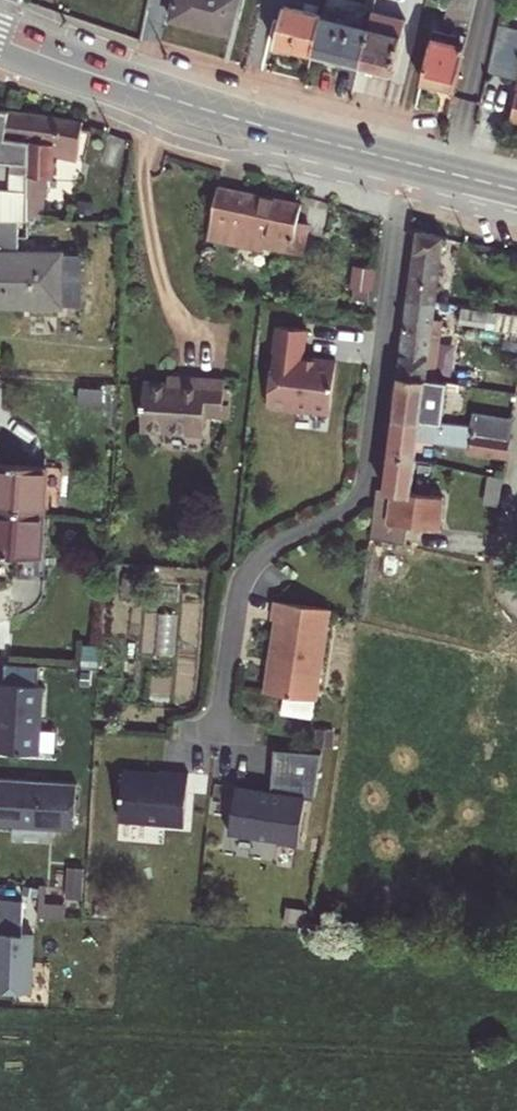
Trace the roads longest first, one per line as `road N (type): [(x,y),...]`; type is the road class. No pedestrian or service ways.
road 1 (primary): [(0,37),(159,96),(516,189)]

